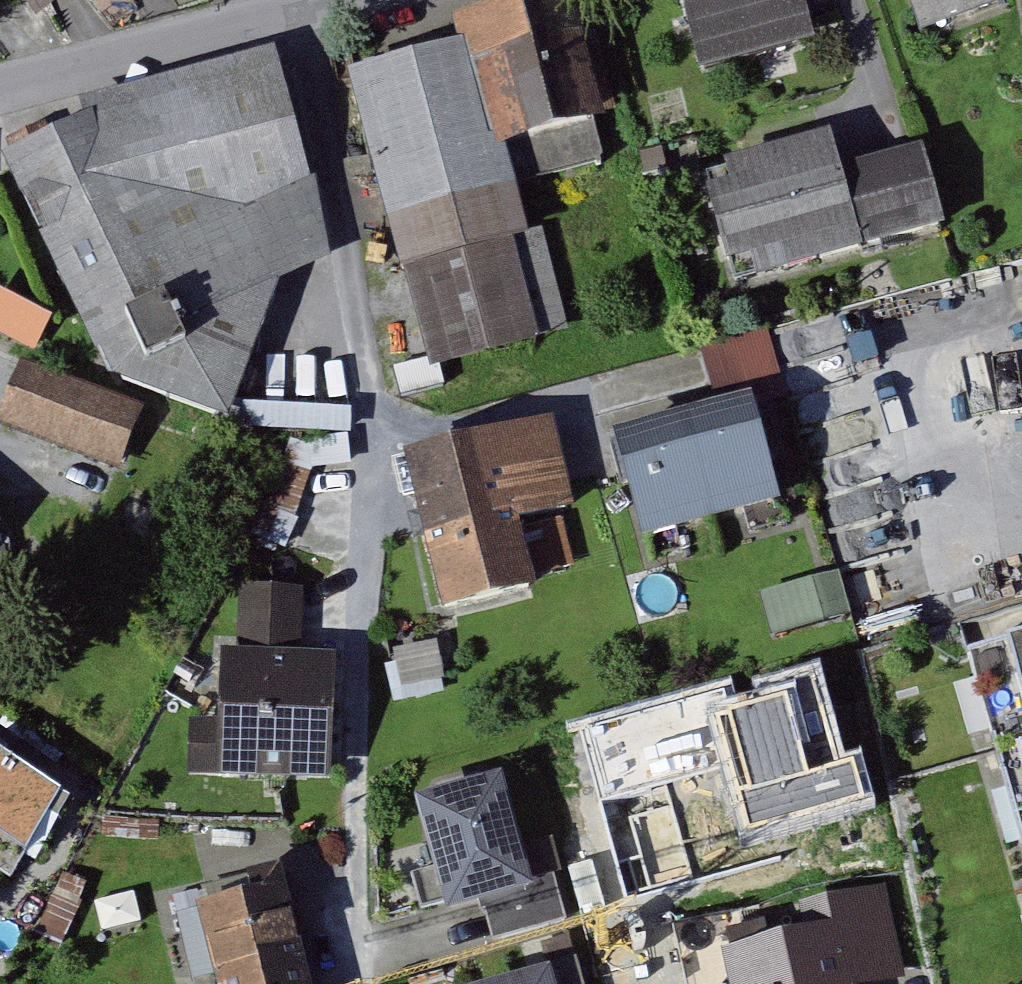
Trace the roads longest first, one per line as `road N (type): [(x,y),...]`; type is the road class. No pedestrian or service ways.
road 1 (residential): [(302,5),(377,424),(351,983)]
road 2 (residential): [(0,88),(302,5)]

